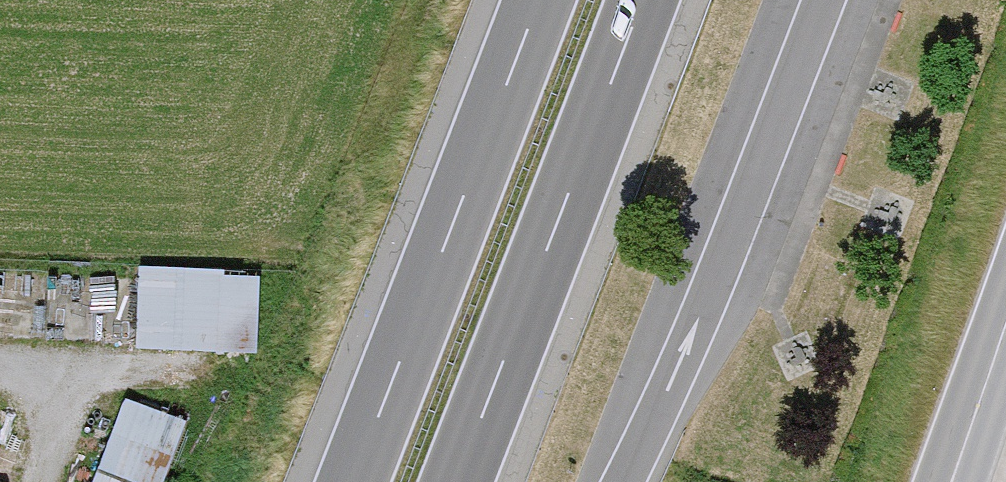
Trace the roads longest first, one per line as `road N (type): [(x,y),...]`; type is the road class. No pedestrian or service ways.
road 1 (motorway): [(454,481),(640,0)]
road 2 (motorway): [(537,0),(351,481)]
road 3 (primary): [(1005,307),(945,481)]

